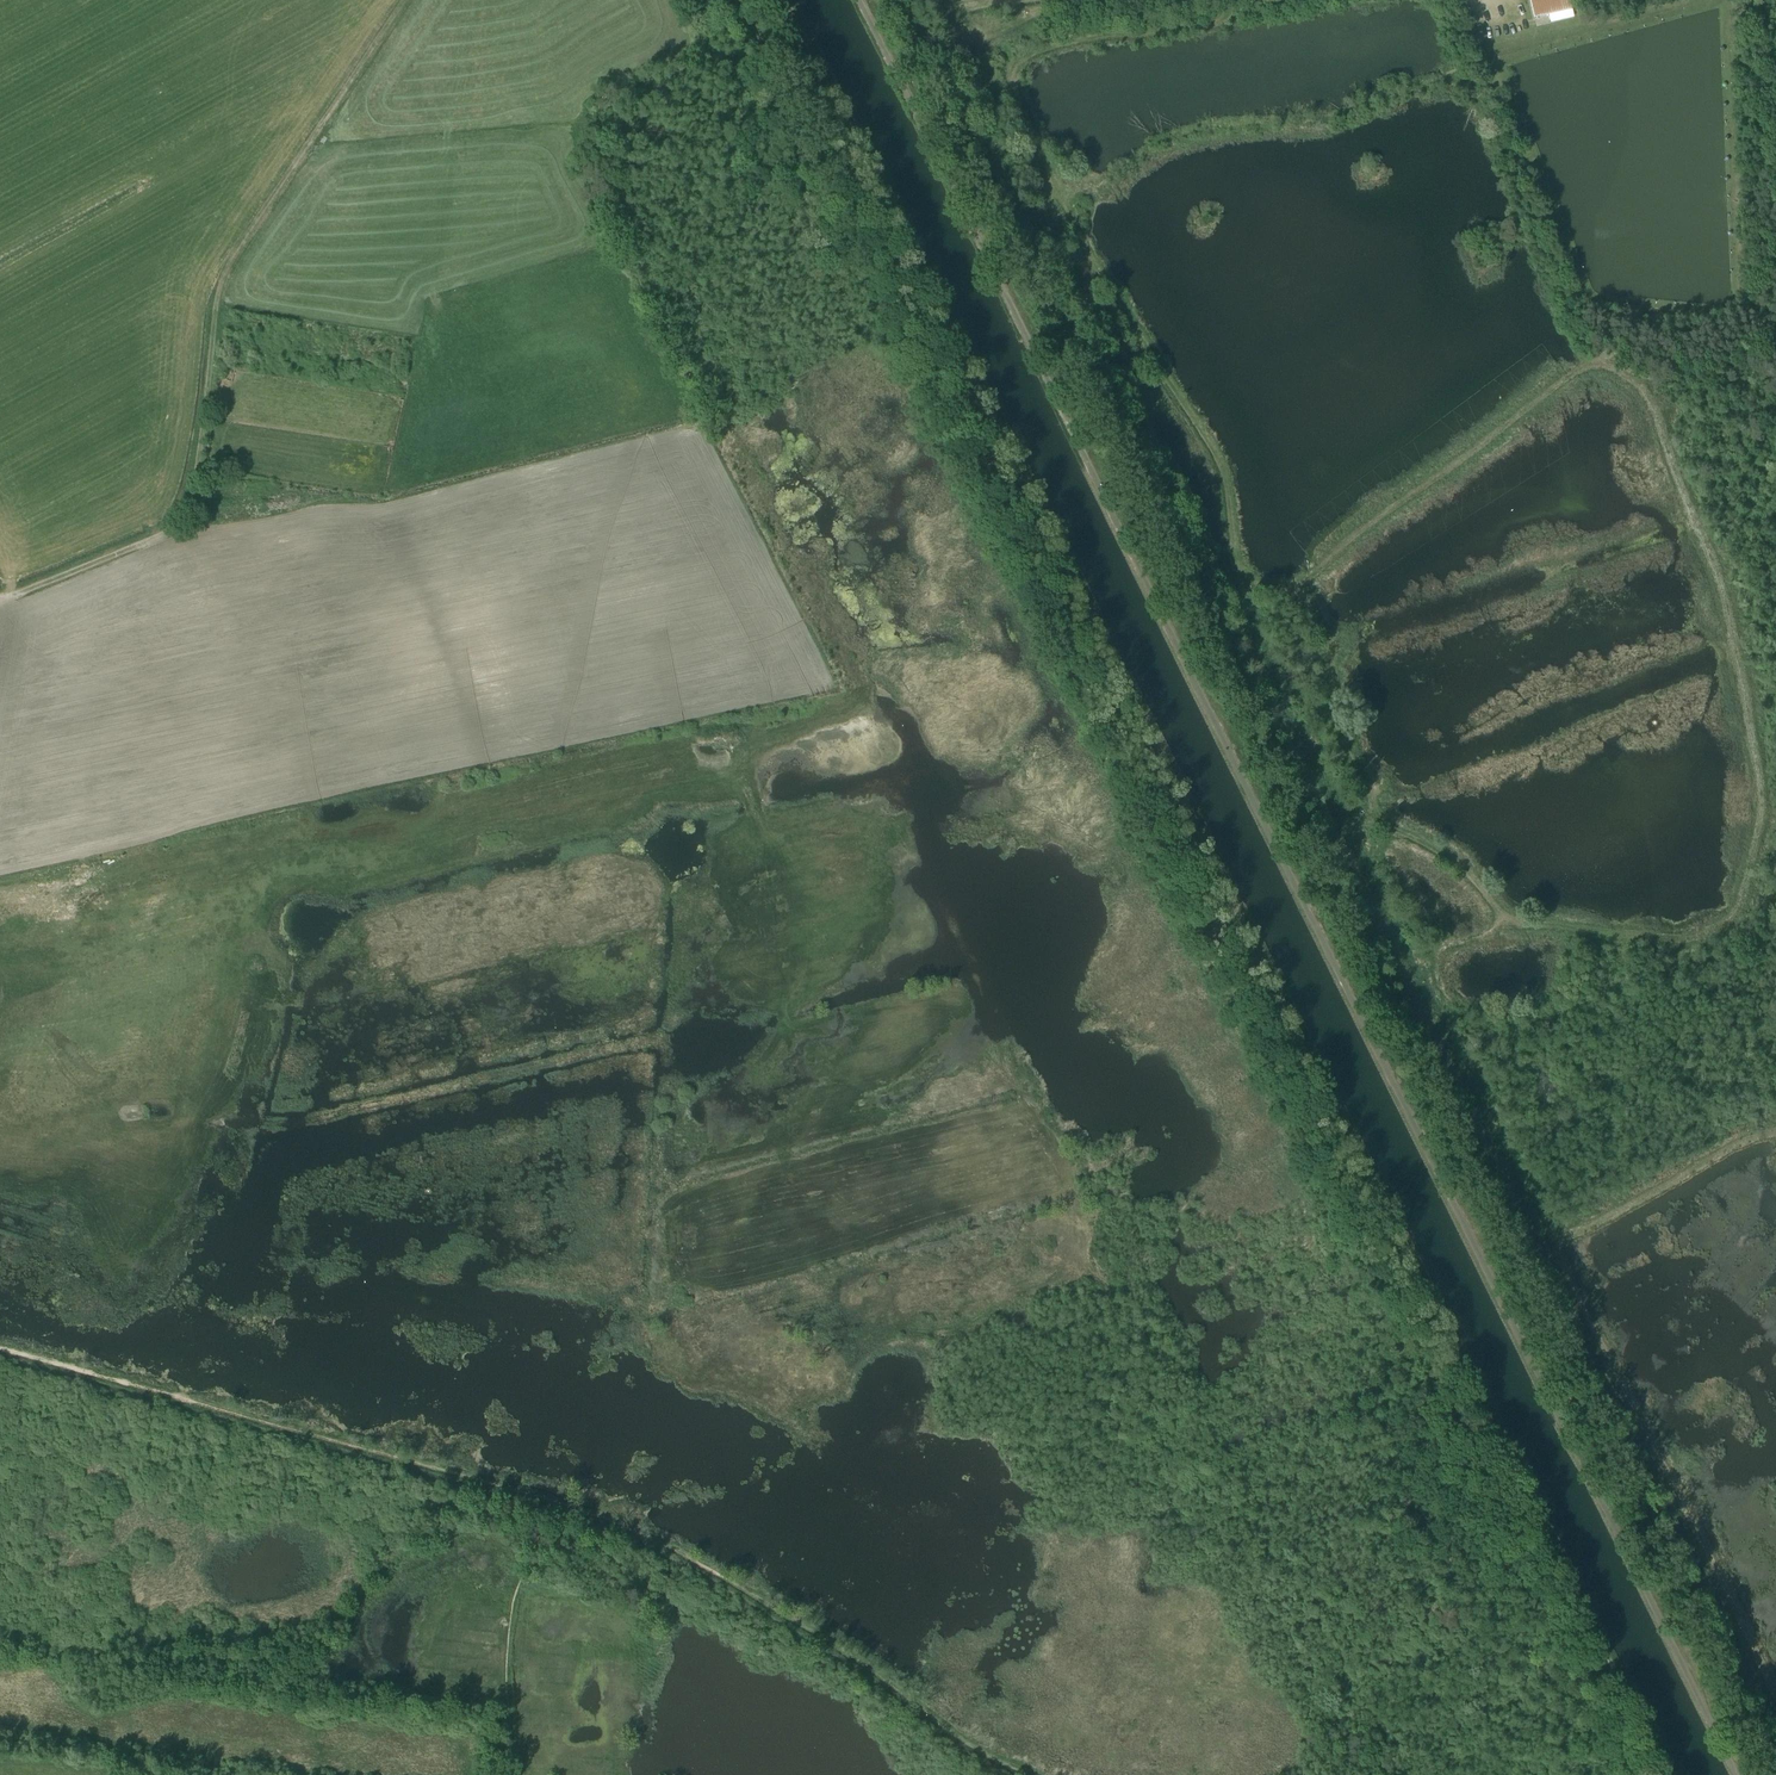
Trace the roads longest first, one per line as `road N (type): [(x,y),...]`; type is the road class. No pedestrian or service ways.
road 1 (track): [(401,0),(224,280),(196,484),(183,515),(163,535),(0,600)]

